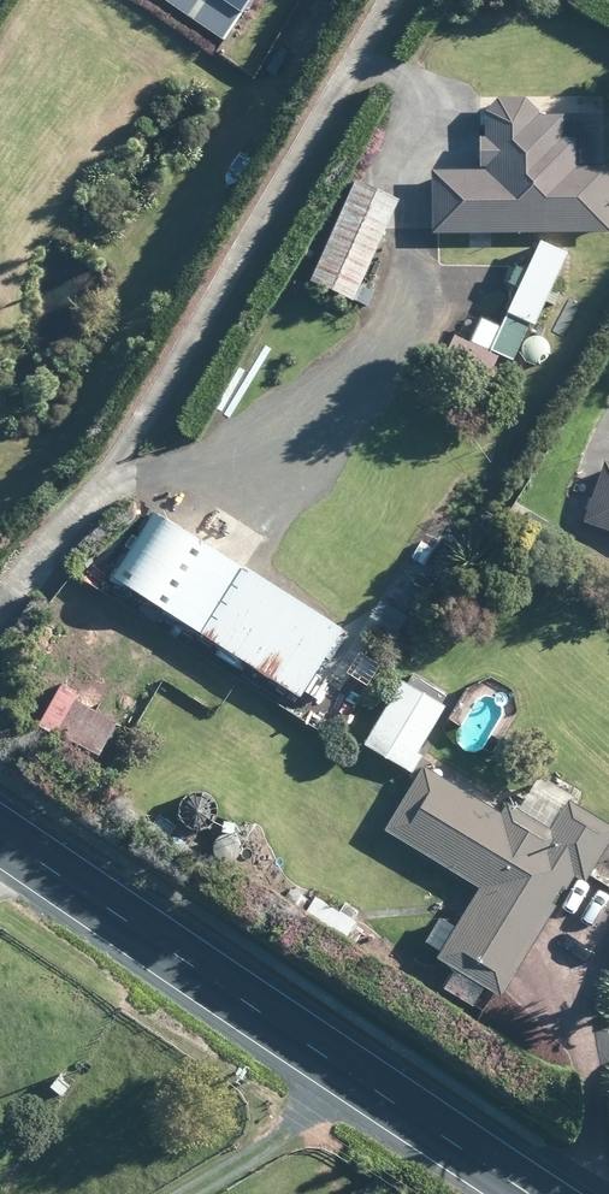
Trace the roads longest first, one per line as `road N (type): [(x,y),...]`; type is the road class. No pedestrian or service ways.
road 1 (tertiary): [(0,834),(532,1193)]

